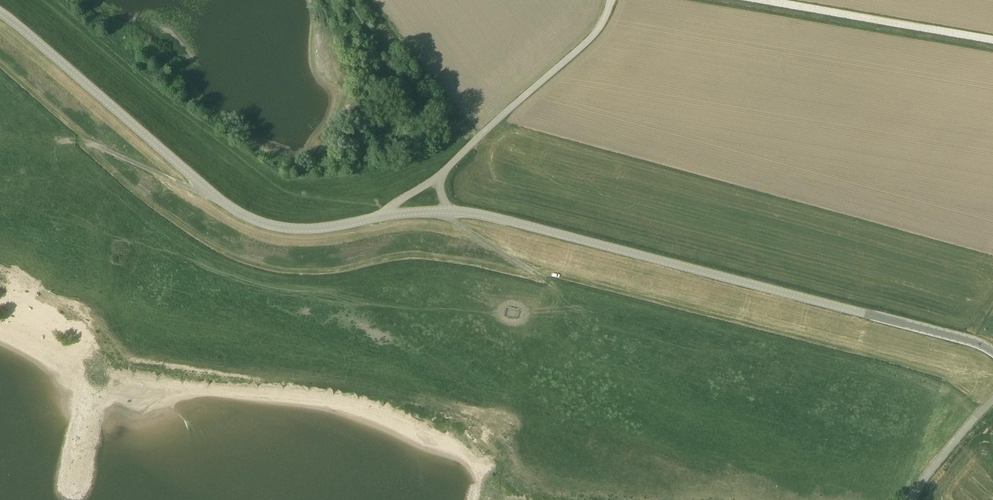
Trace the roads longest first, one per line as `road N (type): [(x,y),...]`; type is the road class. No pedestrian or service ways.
road 1 (unclassified): [(992,351),(483,215),(406,213),(303,231),(267,227),(232,208),(0,12)]

